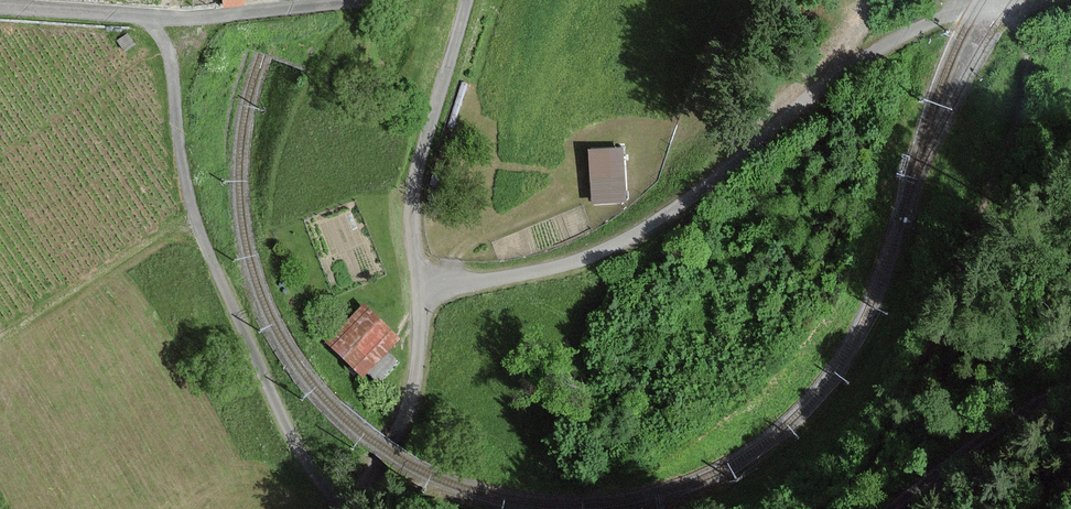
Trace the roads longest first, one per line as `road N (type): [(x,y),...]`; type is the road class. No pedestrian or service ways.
road 1 (unclassified): [(384,0),(139,18),(169,57),(178,135),(210,259),(290,432),(340,508)]
road 2 (track): [(1020,15),(977,9),(878,49),(724,175),(610,249),(505,279),(420,285)]
road 3 (unclassified): [(467,0),(414,194),(420,340),(412,395),(353,508)]
road 4 (unclassified): [(890,508),(989,428),(1070,383)]
road 5 (track): [(139,18),(0,12)]

